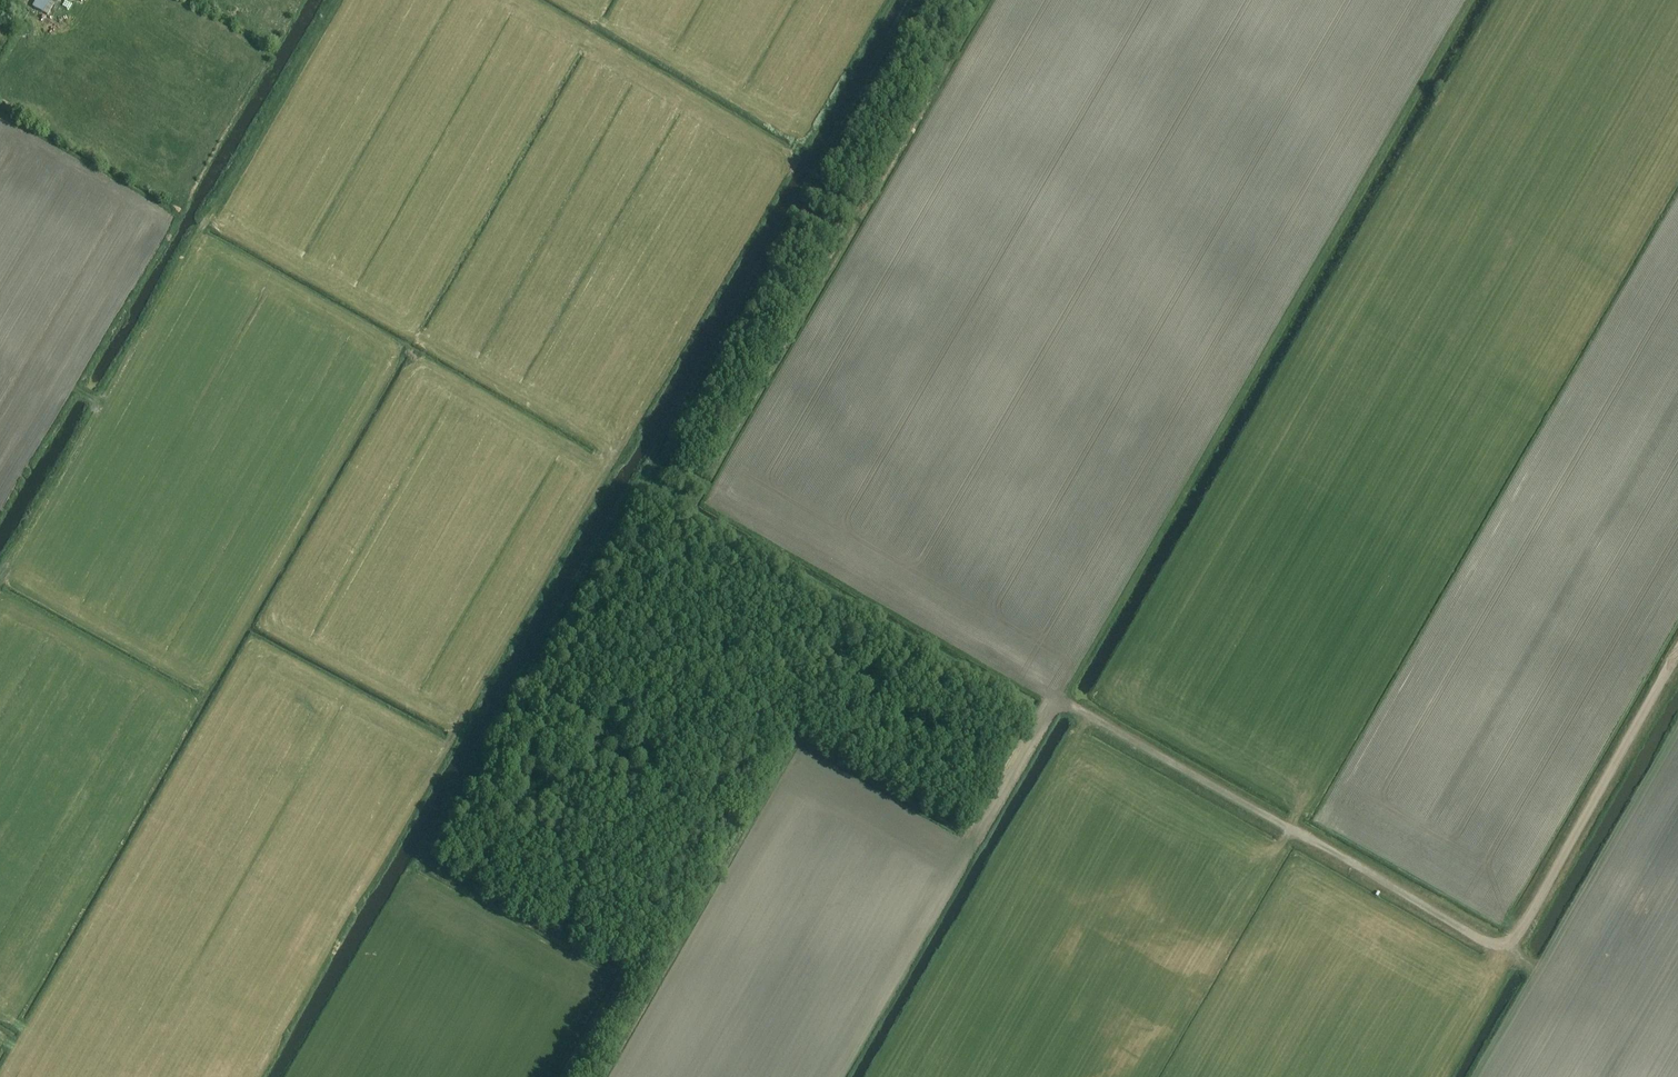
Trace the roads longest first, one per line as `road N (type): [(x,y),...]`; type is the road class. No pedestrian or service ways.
road 1 (track): [(1677,660),(1520,930),(1493,944),(1069,703)]

